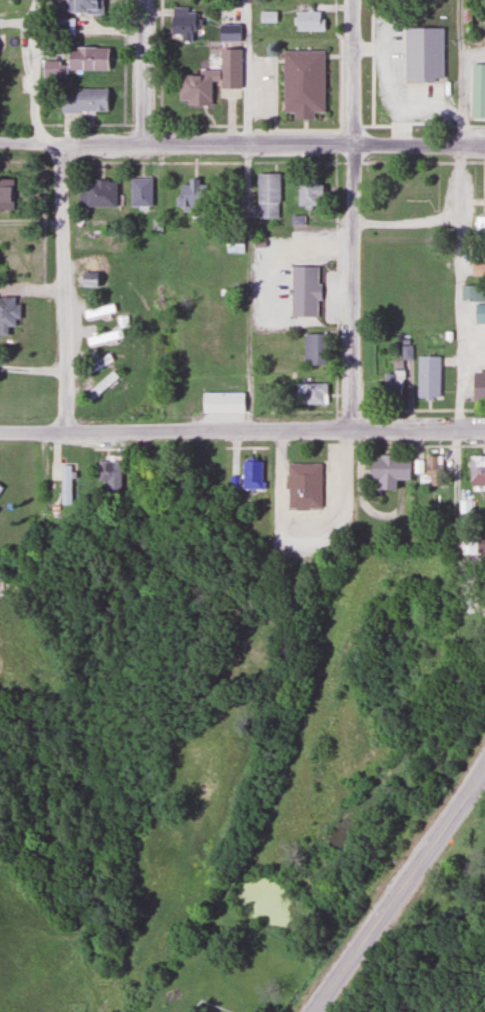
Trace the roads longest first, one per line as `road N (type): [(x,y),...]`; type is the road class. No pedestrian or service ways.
road 1 (residential): [(484,428),(0,433)]
road 2 (residential): [(484,144),(0,142)]
road 3 (primary): [(311,1011),(484,764)]
road 4 (residential): [(65,432),(61,142)]
road 5 (residential): [(350,427),(351,143)]
road 6 (residential): [(351,143),(352,0)]
road 7 (residential): [(140,142),(141,0)]

